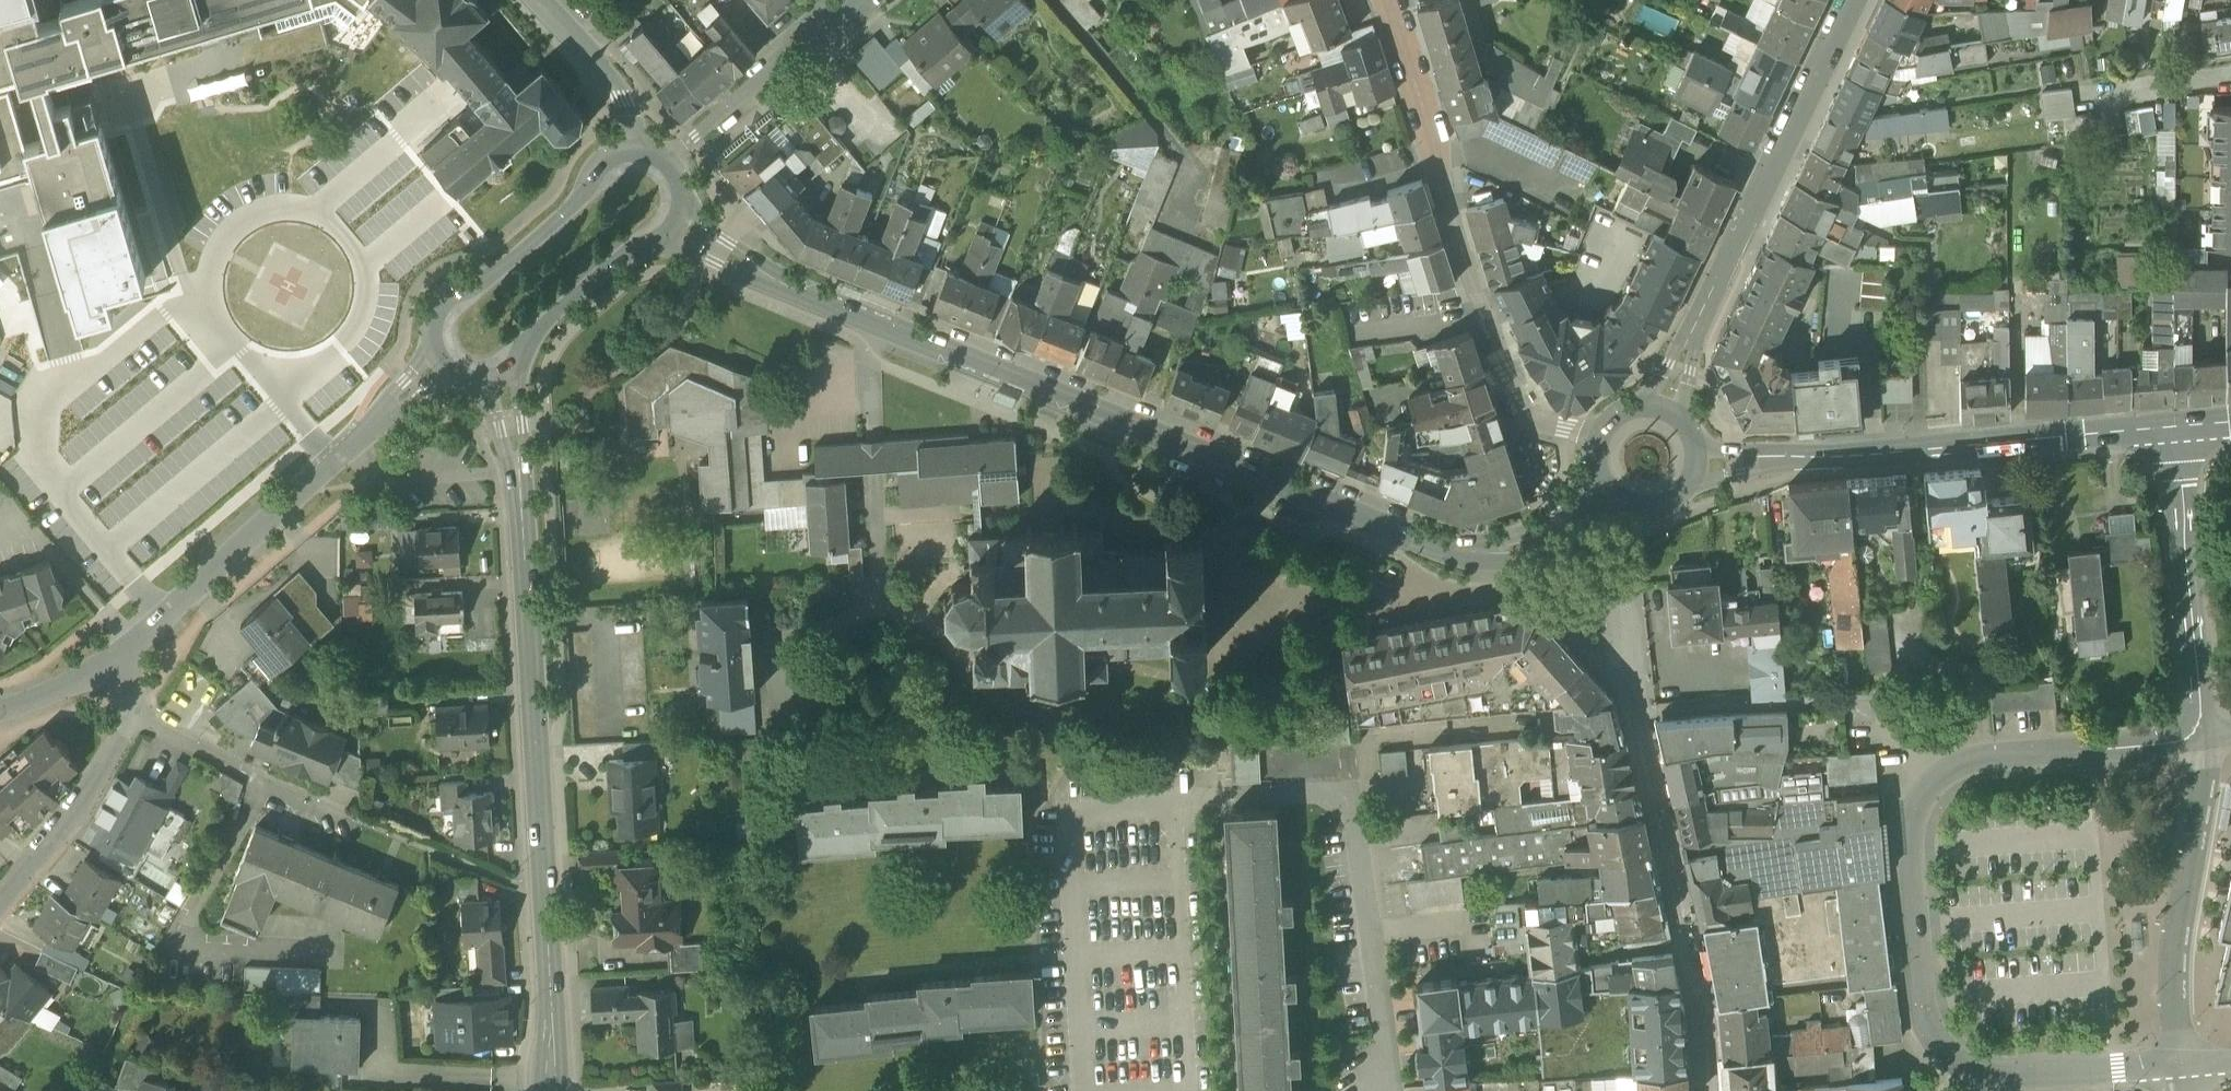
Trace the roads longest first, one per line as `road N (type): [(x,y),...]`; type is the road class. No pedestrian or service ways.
road 1 (tertiary): [(1475,553),(1418,541),(793,289),(677,228)]
road 2 (residential): [(2180,1064),(2008,1079),(1956,1062),(1932,1036),(1921,997),(1910,819),(1931,781),(1962,765),(2204,740)]
road 3 (tertiary): [(503,377),(527,587),(551,1090)]
road 4 (residential): [(1597,438),(1521,416),(1496,328),(1472,290),(1441,157),(1389,0)]
road 5 (residential): [(441,359),(117,661)]
road 6 (tertiary): [(1785,458),(2177,428)]
road 7 (residential): [(1173,803),(1064,810),(1076,1090)]
road 8 (tertiary): [(1849,0),(1695,324)]
road 9 (residential): [(2204,740),(2177,428)]
road 10 (tertiary): [(637,154),(600,165),(585,194),(502,271),(449,301),(434,325),(441,359)]
road 11 (residential): [(0,904),(137,713),(117,661)]
road 12 (residential): [(1192,1090),(1173,803)]
road 13 (residential): [(861,0),(669,166)]
road 14 (tertiary): [(503,377),(536,331),(628,253),(677,228)]
road 15 (residential): [(637,154),(602,67),(538,0)]
road 16 (tertiary): [(1475,553),(1490,564),(1545,555),(1625,504)]
road 17 (tertiary): [(1600,483),(1559,516),(1475,553)]
road 18 (residential): [(117,661),(0,711)]

